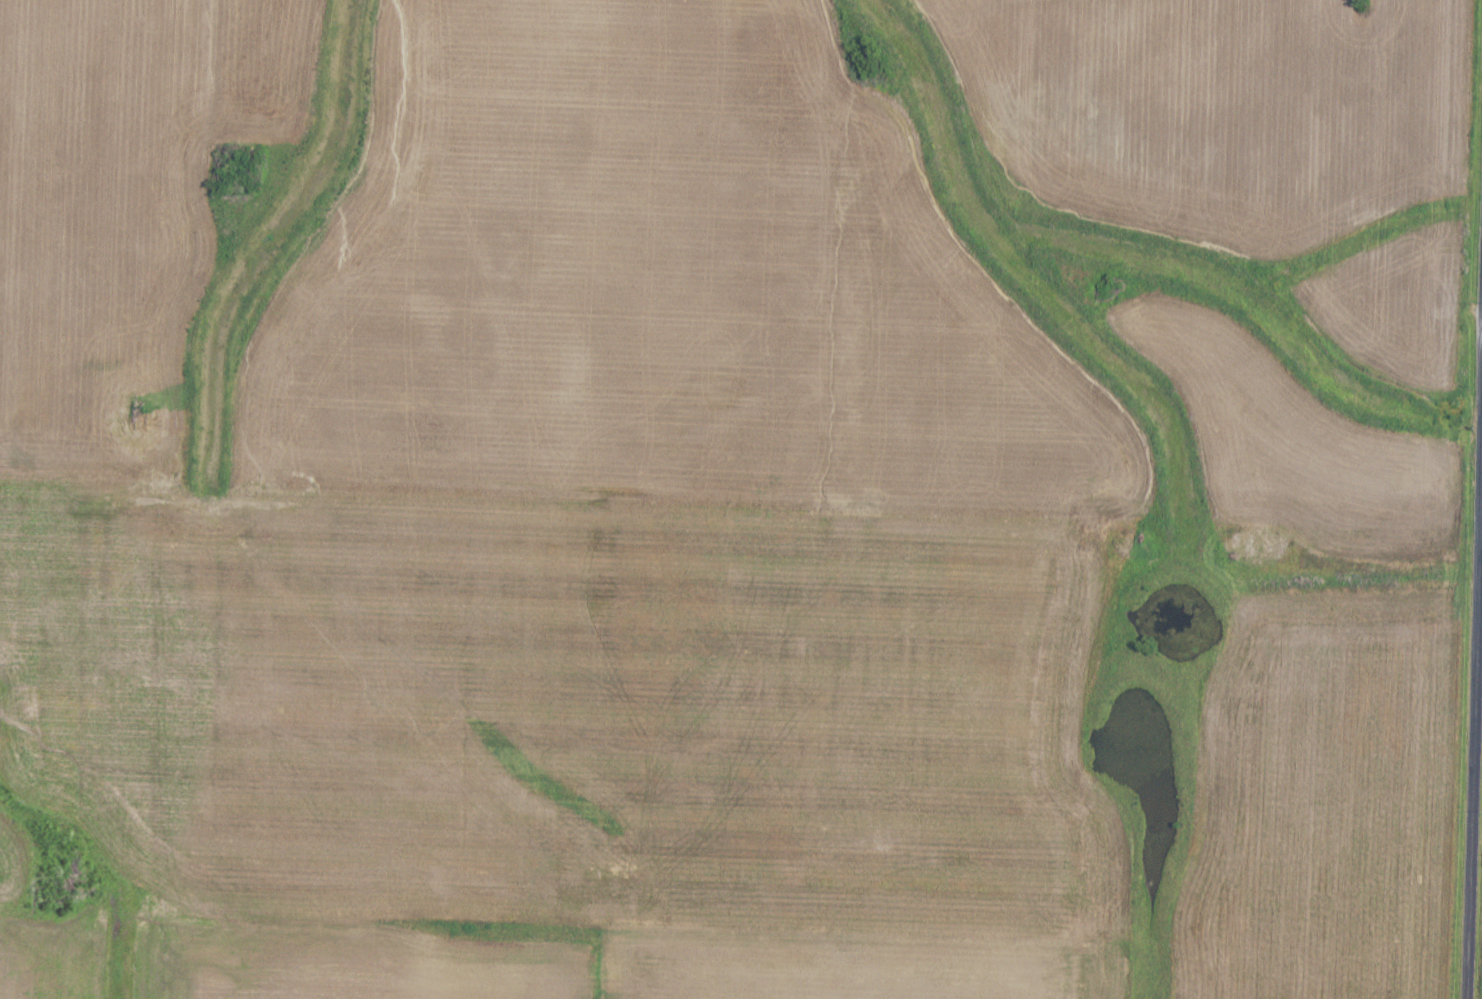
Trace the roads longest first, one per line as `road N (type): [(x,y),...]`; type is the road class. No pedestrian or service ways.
road 1 (residential): [(1465,998),(1481,511)]

